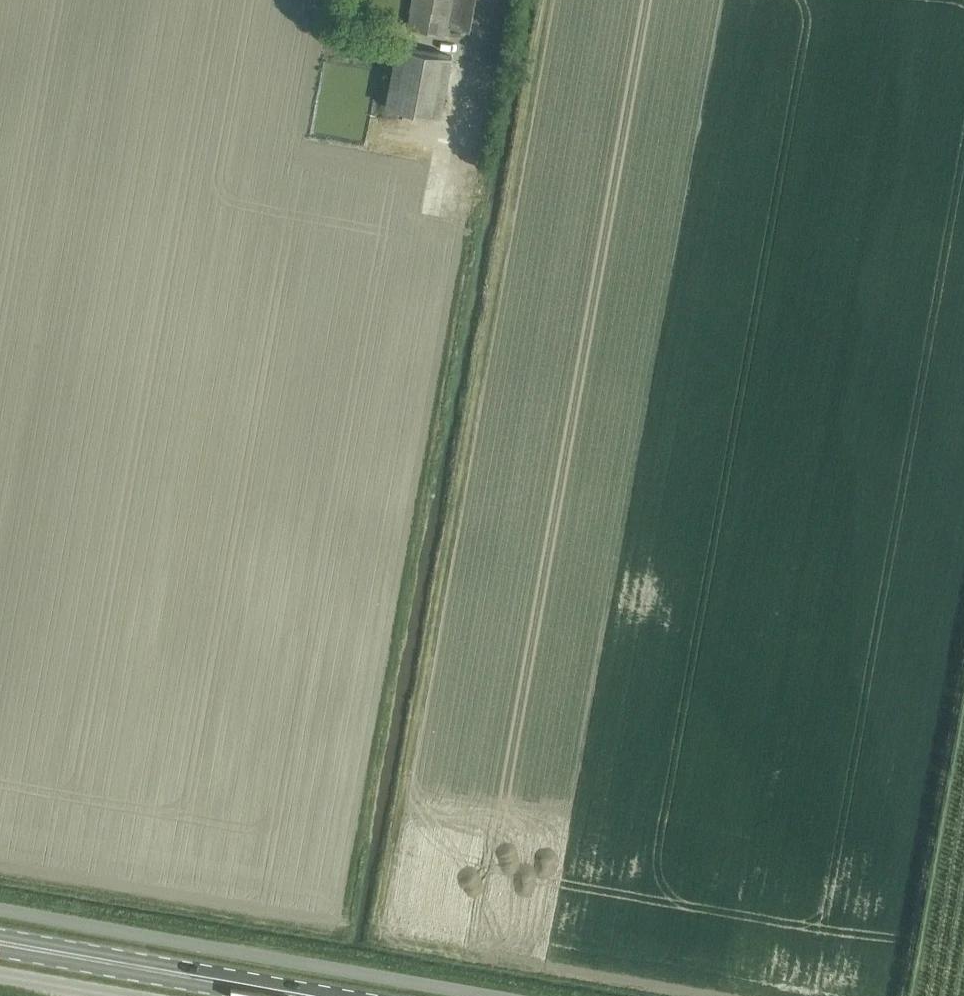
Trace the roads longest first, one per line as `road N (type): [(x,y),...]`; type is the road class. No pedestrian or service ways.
road 1 (unclassified): [(0,910),(490,995)]
road 2 (primary): [(281,995),(0,945)]

